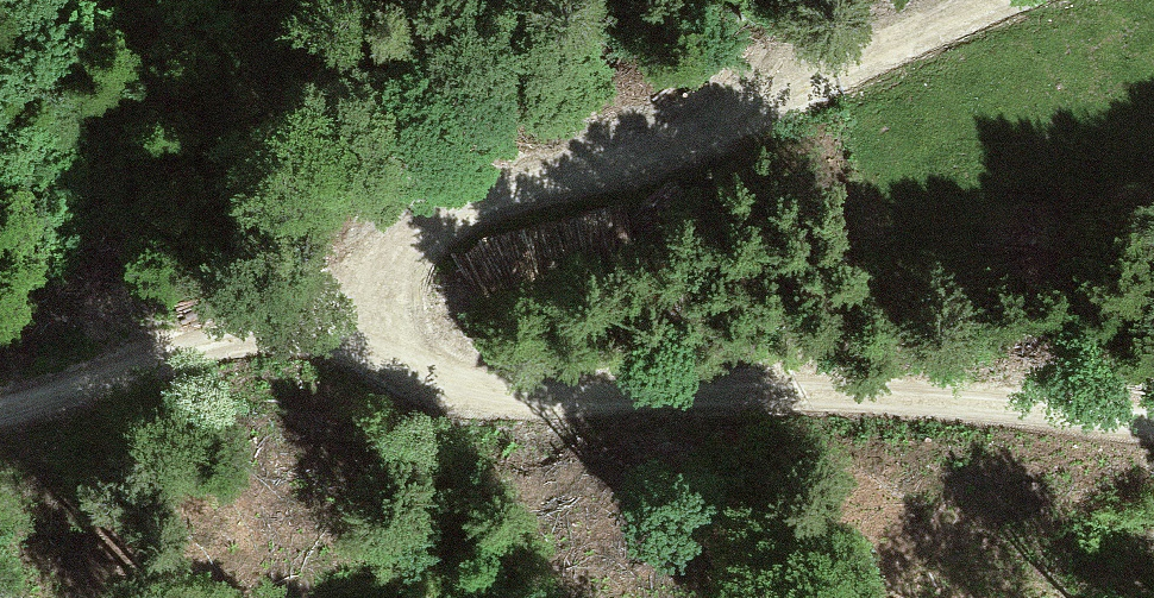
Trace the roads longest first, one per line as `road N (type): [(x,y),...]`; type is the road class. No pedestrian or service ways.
road 1 (track): [(0,410),(211,337),(352,309),(384,348),(464,381),(1153,410)]
road 2 (track): [(352,309),(366,274),(405,244),(650,158),(1035,0)]

